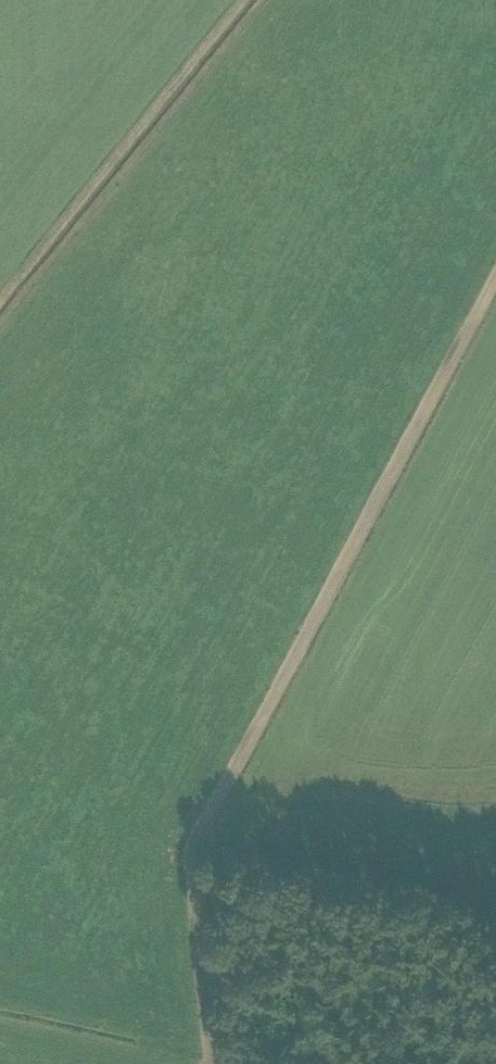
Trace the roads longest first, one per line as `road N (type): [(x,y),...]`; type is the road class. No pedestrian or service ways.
road 1 (track): [(495,278),(194,842),(210,1063)]

